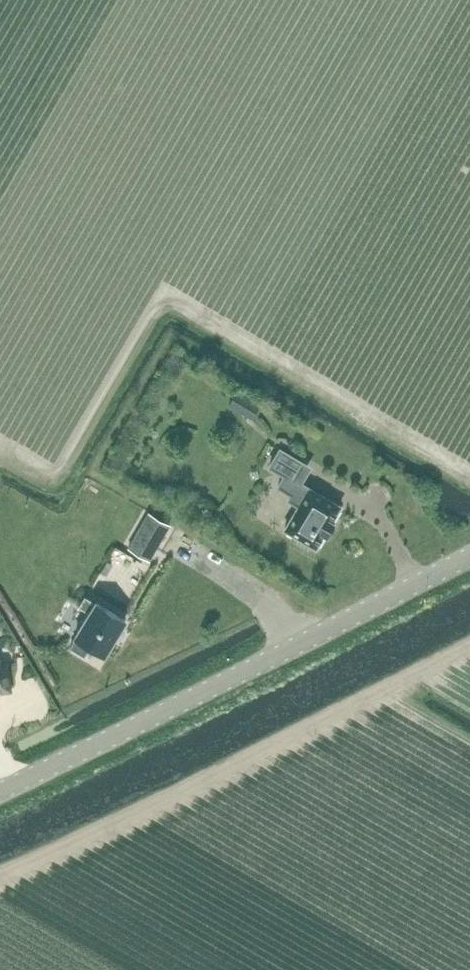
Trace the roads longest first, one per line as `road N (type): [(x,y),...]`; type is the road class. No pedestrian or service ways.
road 1 (unclassified): [(0,792),(469,552)]

